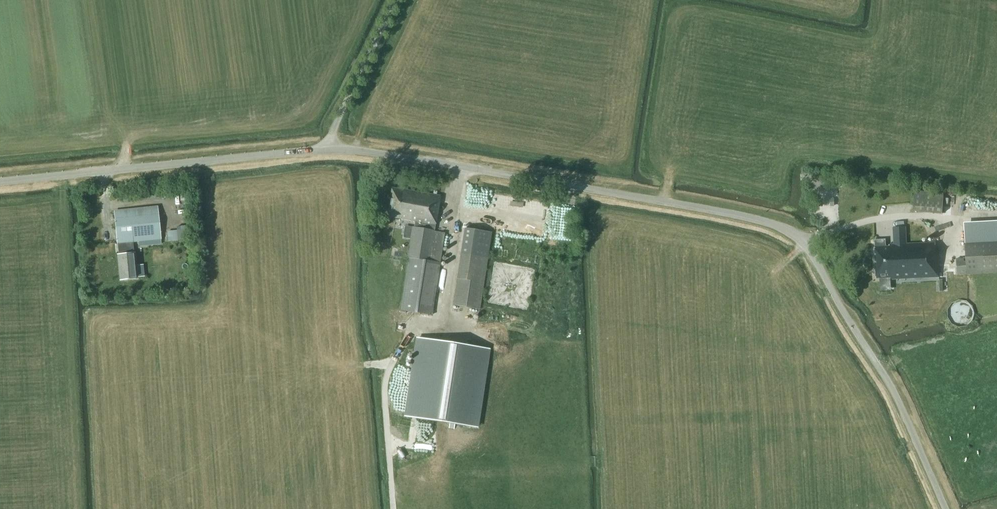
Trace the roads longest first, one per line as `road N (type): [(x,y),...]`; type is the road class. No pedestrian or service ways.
road 1 (unclassified): [(946,508),(892,387),(814,256),(799,237),(768,222),(341,149),(0,182)]
road 2 (track): [(393,508),(386,382),(416,325),(439,329),(456,225)]

